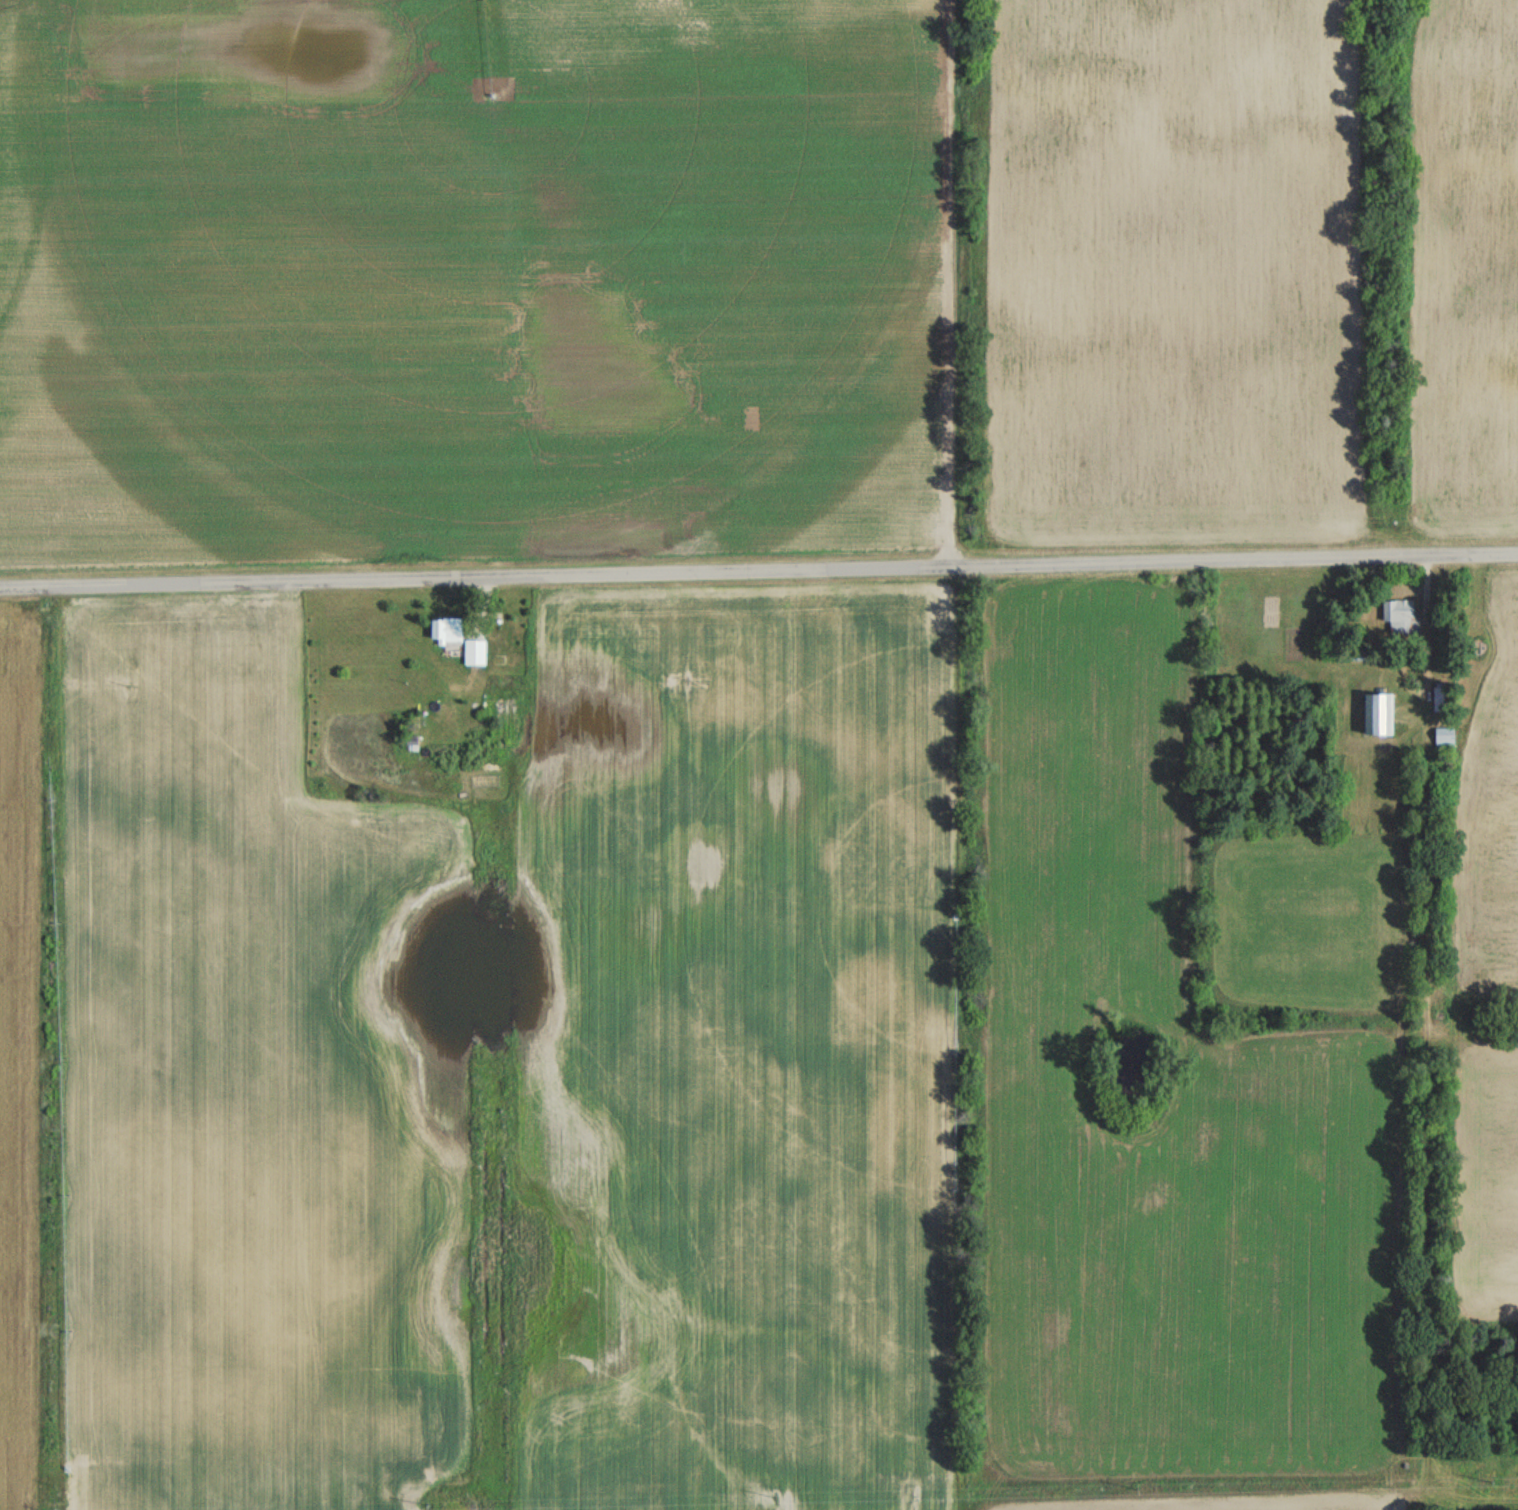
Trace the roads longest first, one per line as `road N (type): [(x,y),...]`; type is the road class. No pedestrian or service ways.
road 1 (residential): [(1517,556),(0,587)]

